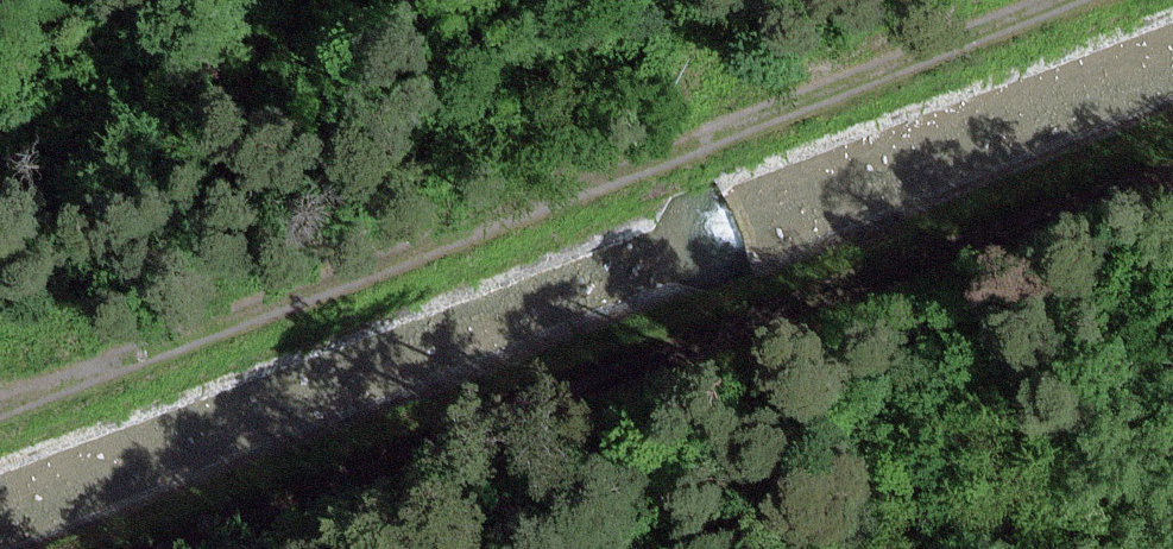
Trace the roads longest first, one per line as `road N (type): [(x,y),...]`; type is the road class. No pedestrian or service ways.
road 1 (track): [(1071,0),(0,418)]
road 2 (track): [(1172,154),(143,548)]

